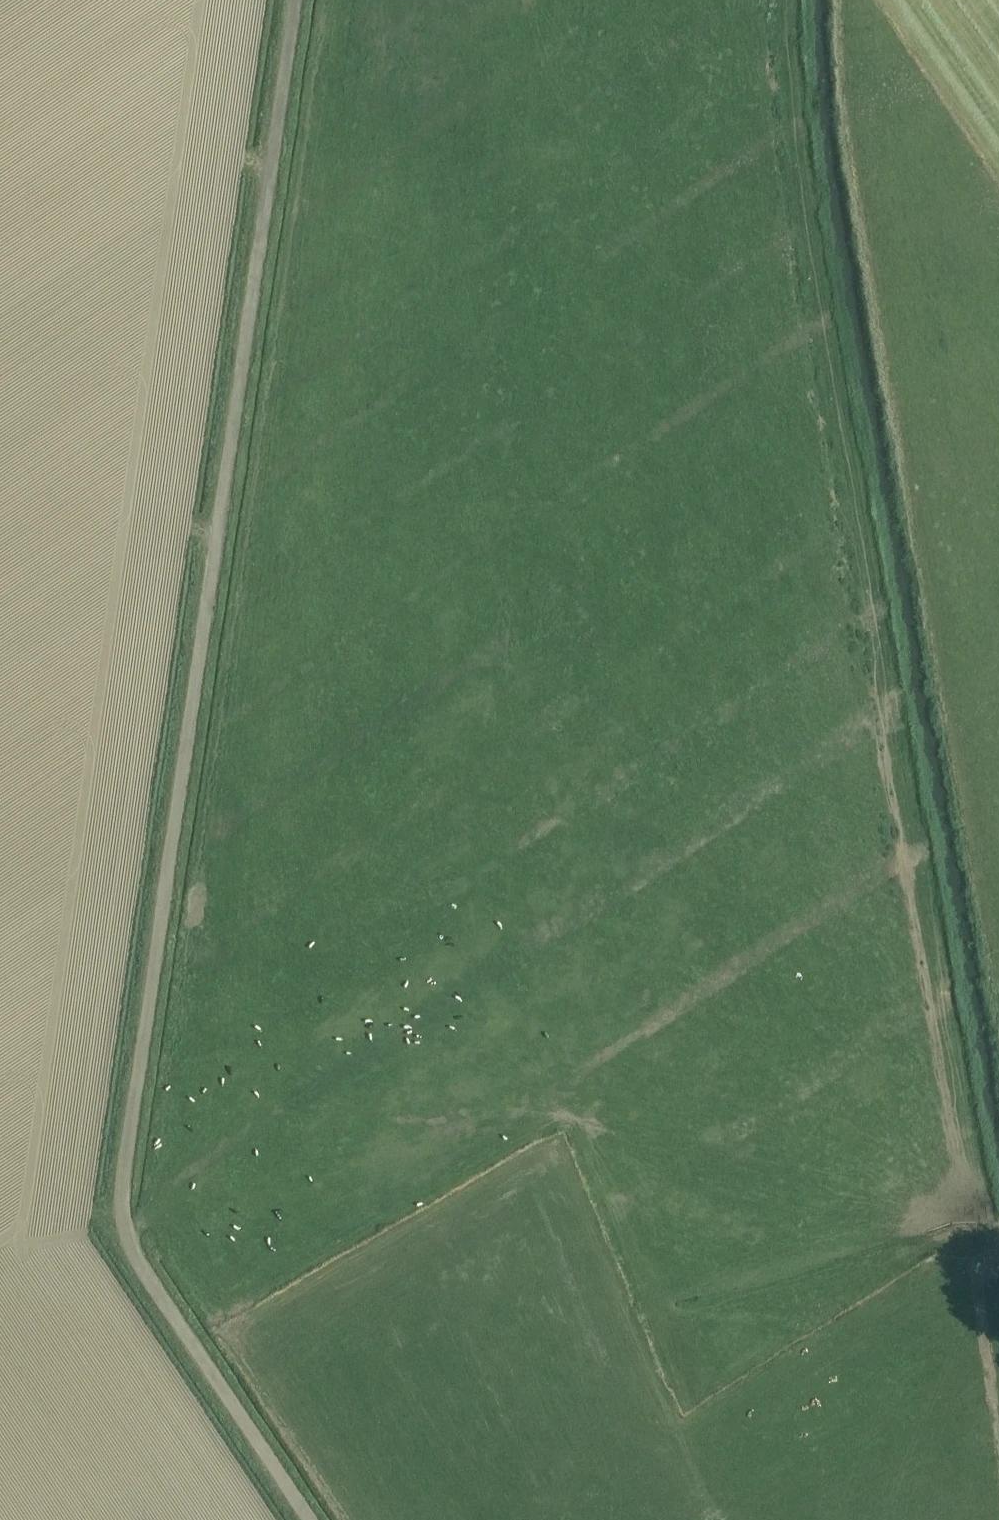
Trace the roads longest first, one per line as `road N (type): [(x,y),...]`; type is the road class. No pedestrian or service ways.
road 1 (track): [(309,1519),(137,1264),(123,1220),(292,0)]

